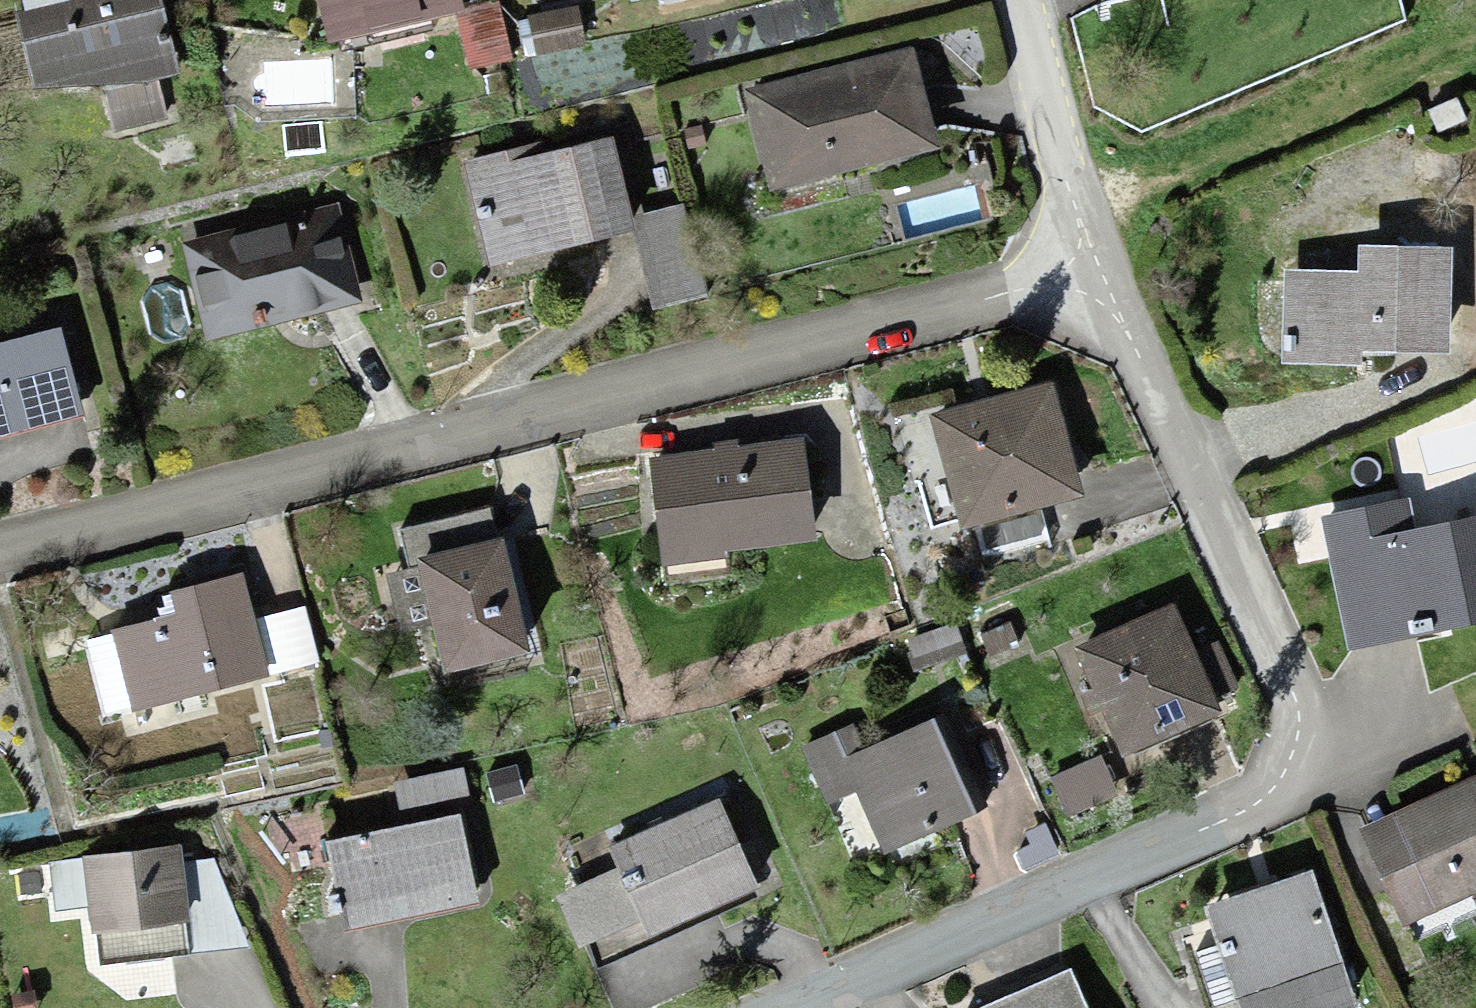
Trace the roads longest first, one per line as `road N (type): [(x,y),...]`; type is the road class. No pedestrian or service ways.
road 1 (residential): [(1083,273),(0,554)]
road 2 (residential): [(1083,273),(1265,654),(1292,732),(1286,784),(1271,805),(783,1007)]
road 3 (residential): [(1010,0),(1036,54),(1083,273)]

